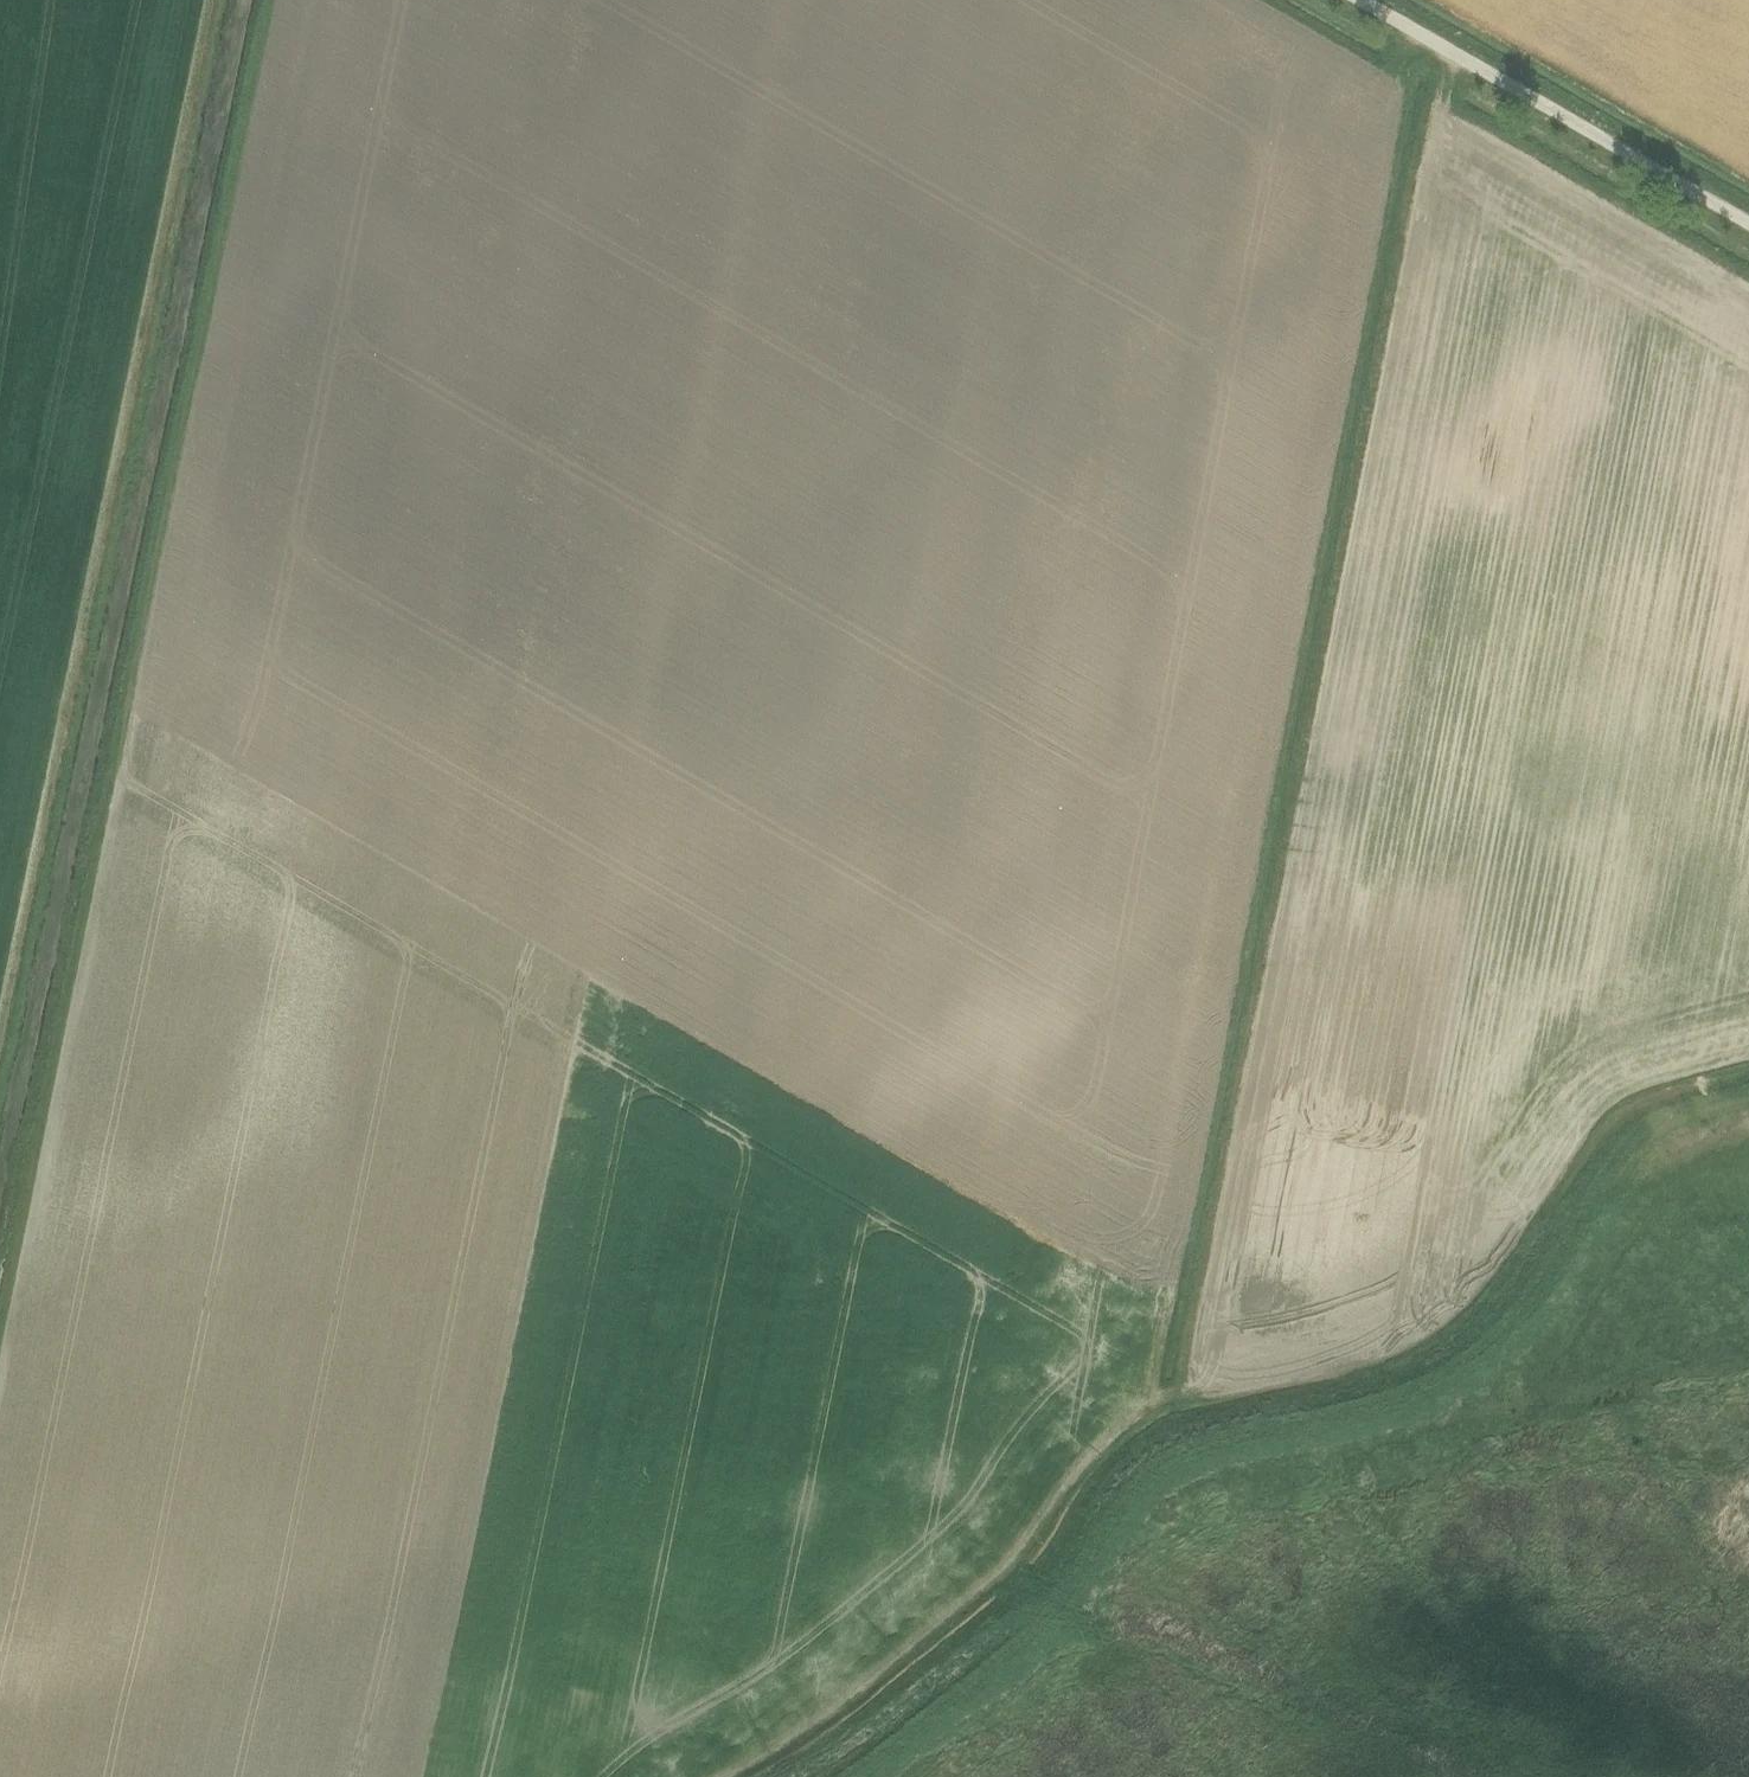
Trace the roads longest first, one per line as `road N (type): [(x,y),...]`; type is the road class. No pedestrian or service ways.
road 1 (unclassified): [(1748,230),(1350,0)]

